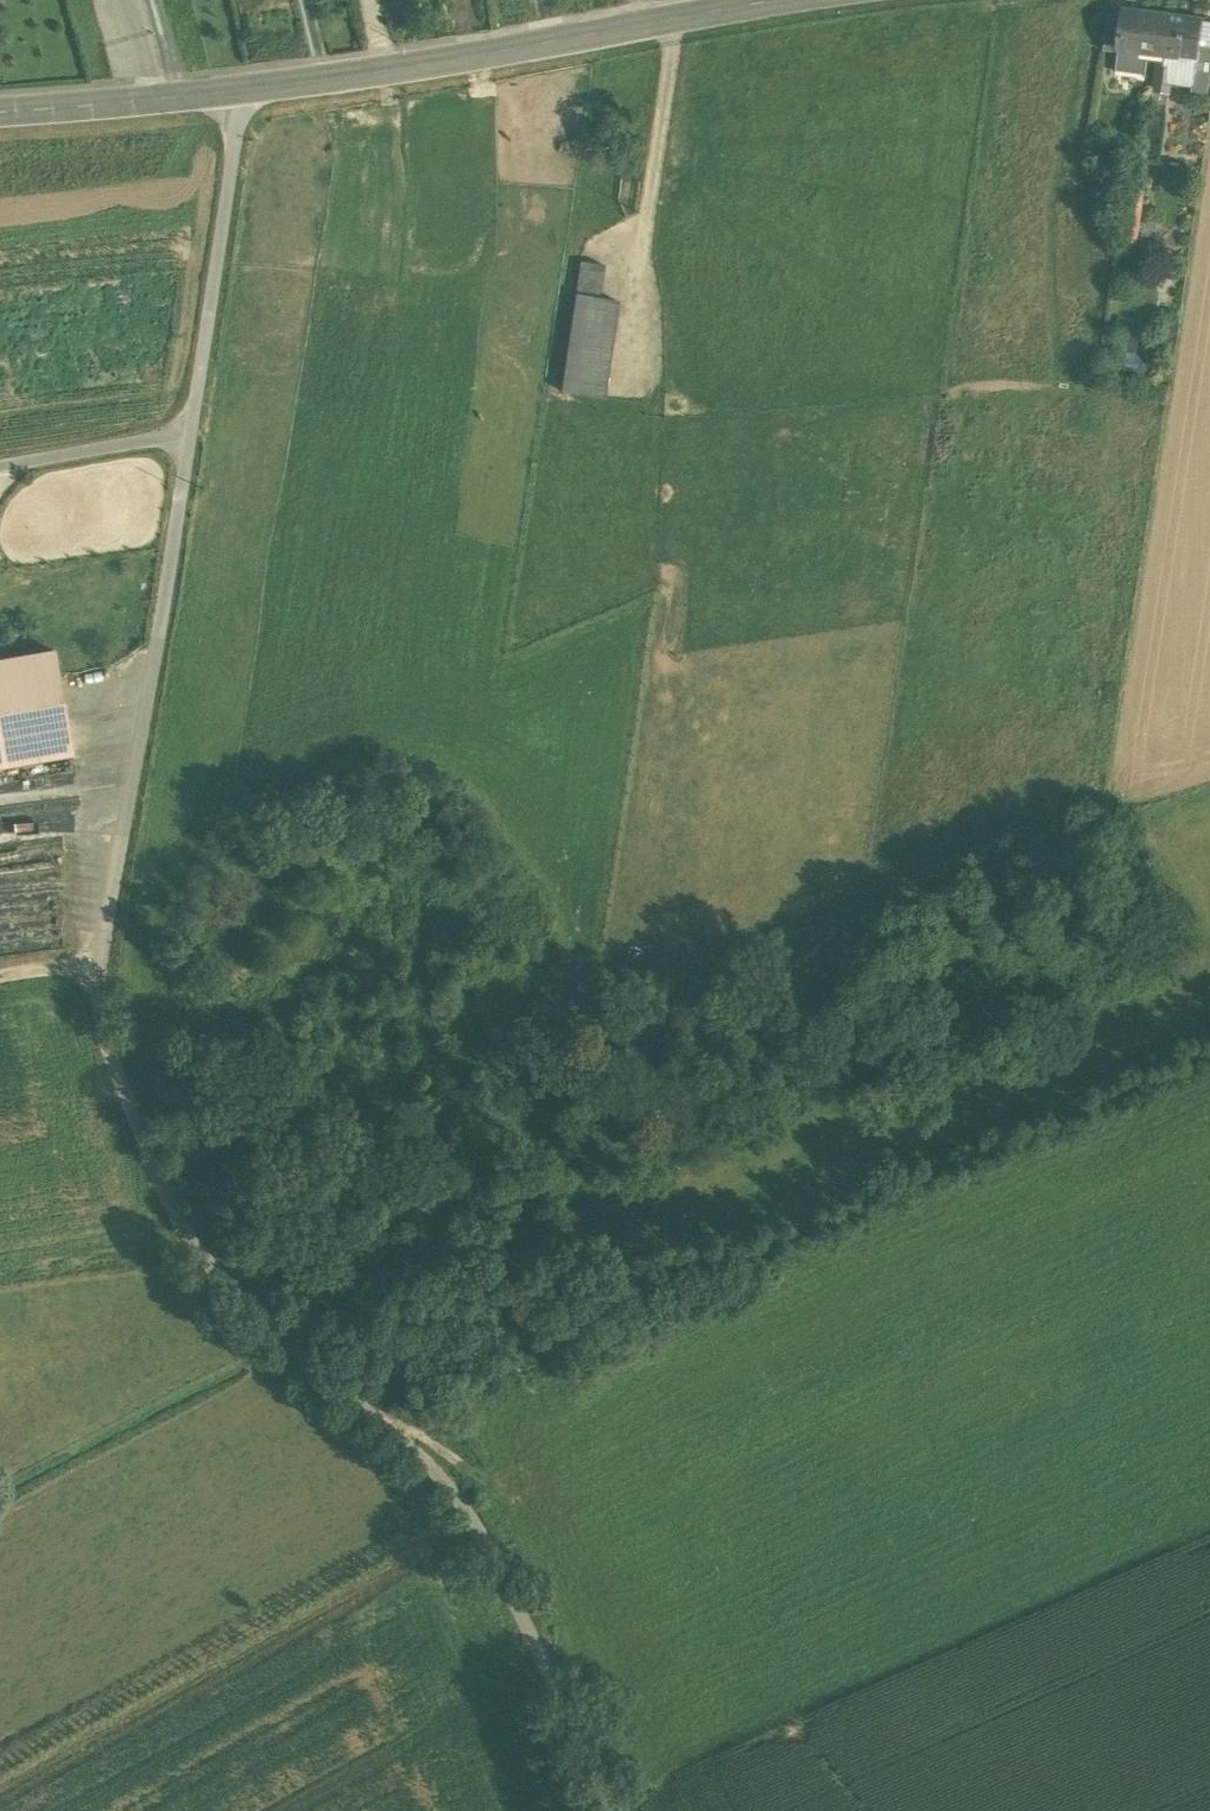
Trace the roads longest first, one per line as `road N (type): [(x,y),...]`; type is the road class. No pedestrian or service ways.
road 1 (track): [(96,969),(175,1236),(440,1492),(465,1525),(594,1810)]
road 2 (tertiary): [(0,112),(235,91),(791,0)]

